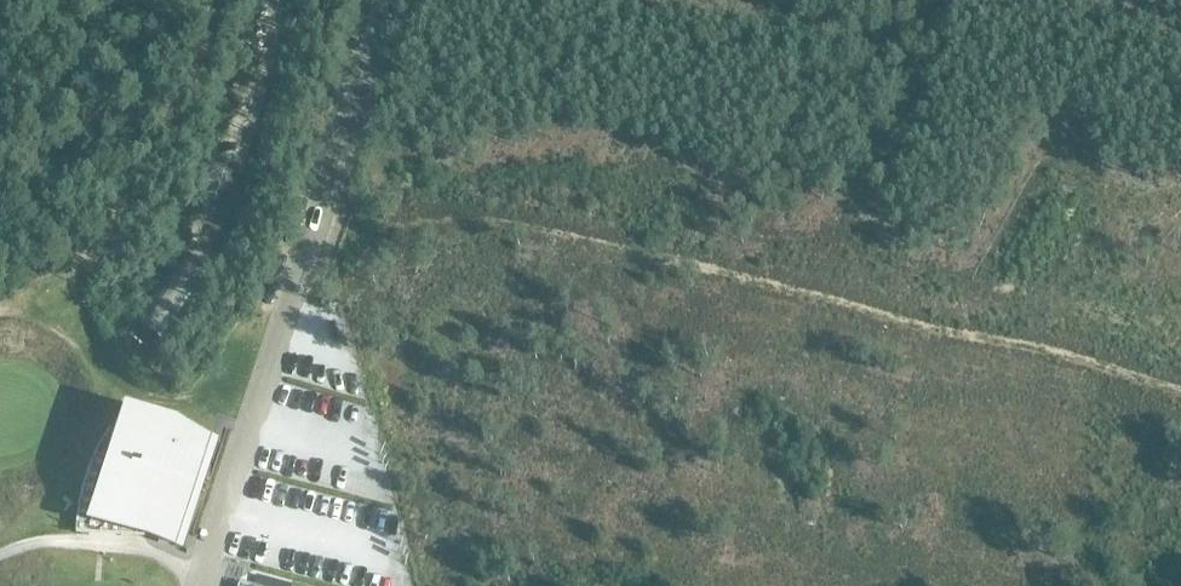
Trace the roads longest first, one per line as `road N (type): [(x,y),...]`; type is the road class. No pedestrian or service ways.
road 1 (track): [(333,165),(1180,393)]
road 2 (track): [(277,0),(195,252)]
road 3 (track): [(0,554),(90,539),(161,553),(198,572)]

